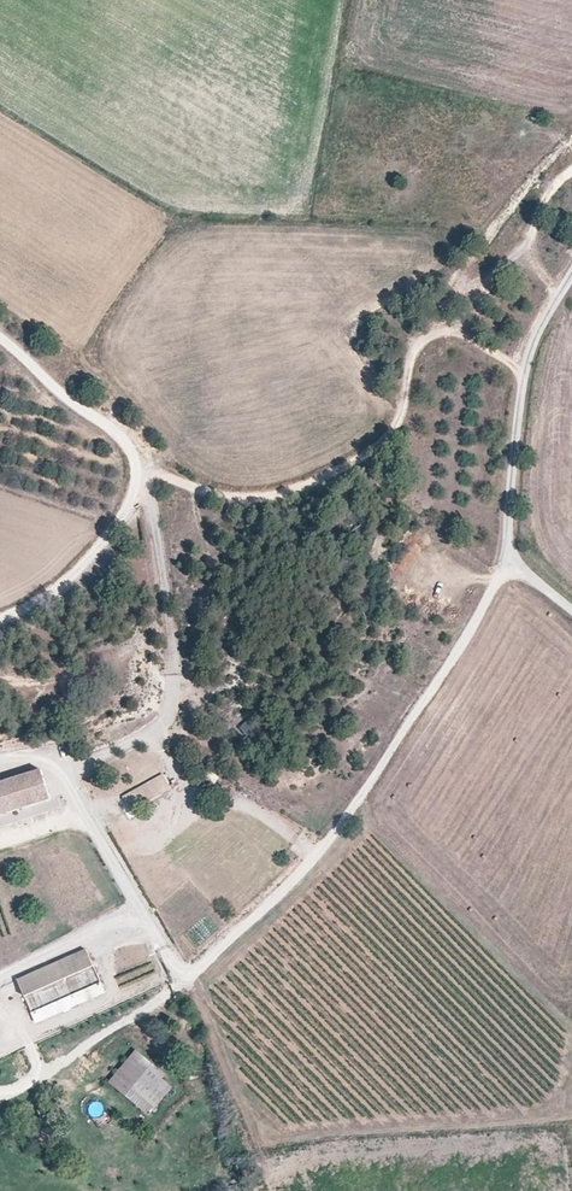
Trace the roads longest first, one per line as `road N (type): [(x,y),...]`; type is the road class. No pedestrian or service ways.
road 1 (track): [(132,464),(207,497),(272,499),(348,468),(400,422),(415,353),(453,326),(546,193),(571,171)]
road 2 (unclassified): [(571,613),(521,570),(510,547),(509,495),(524,370),(571,273)]

